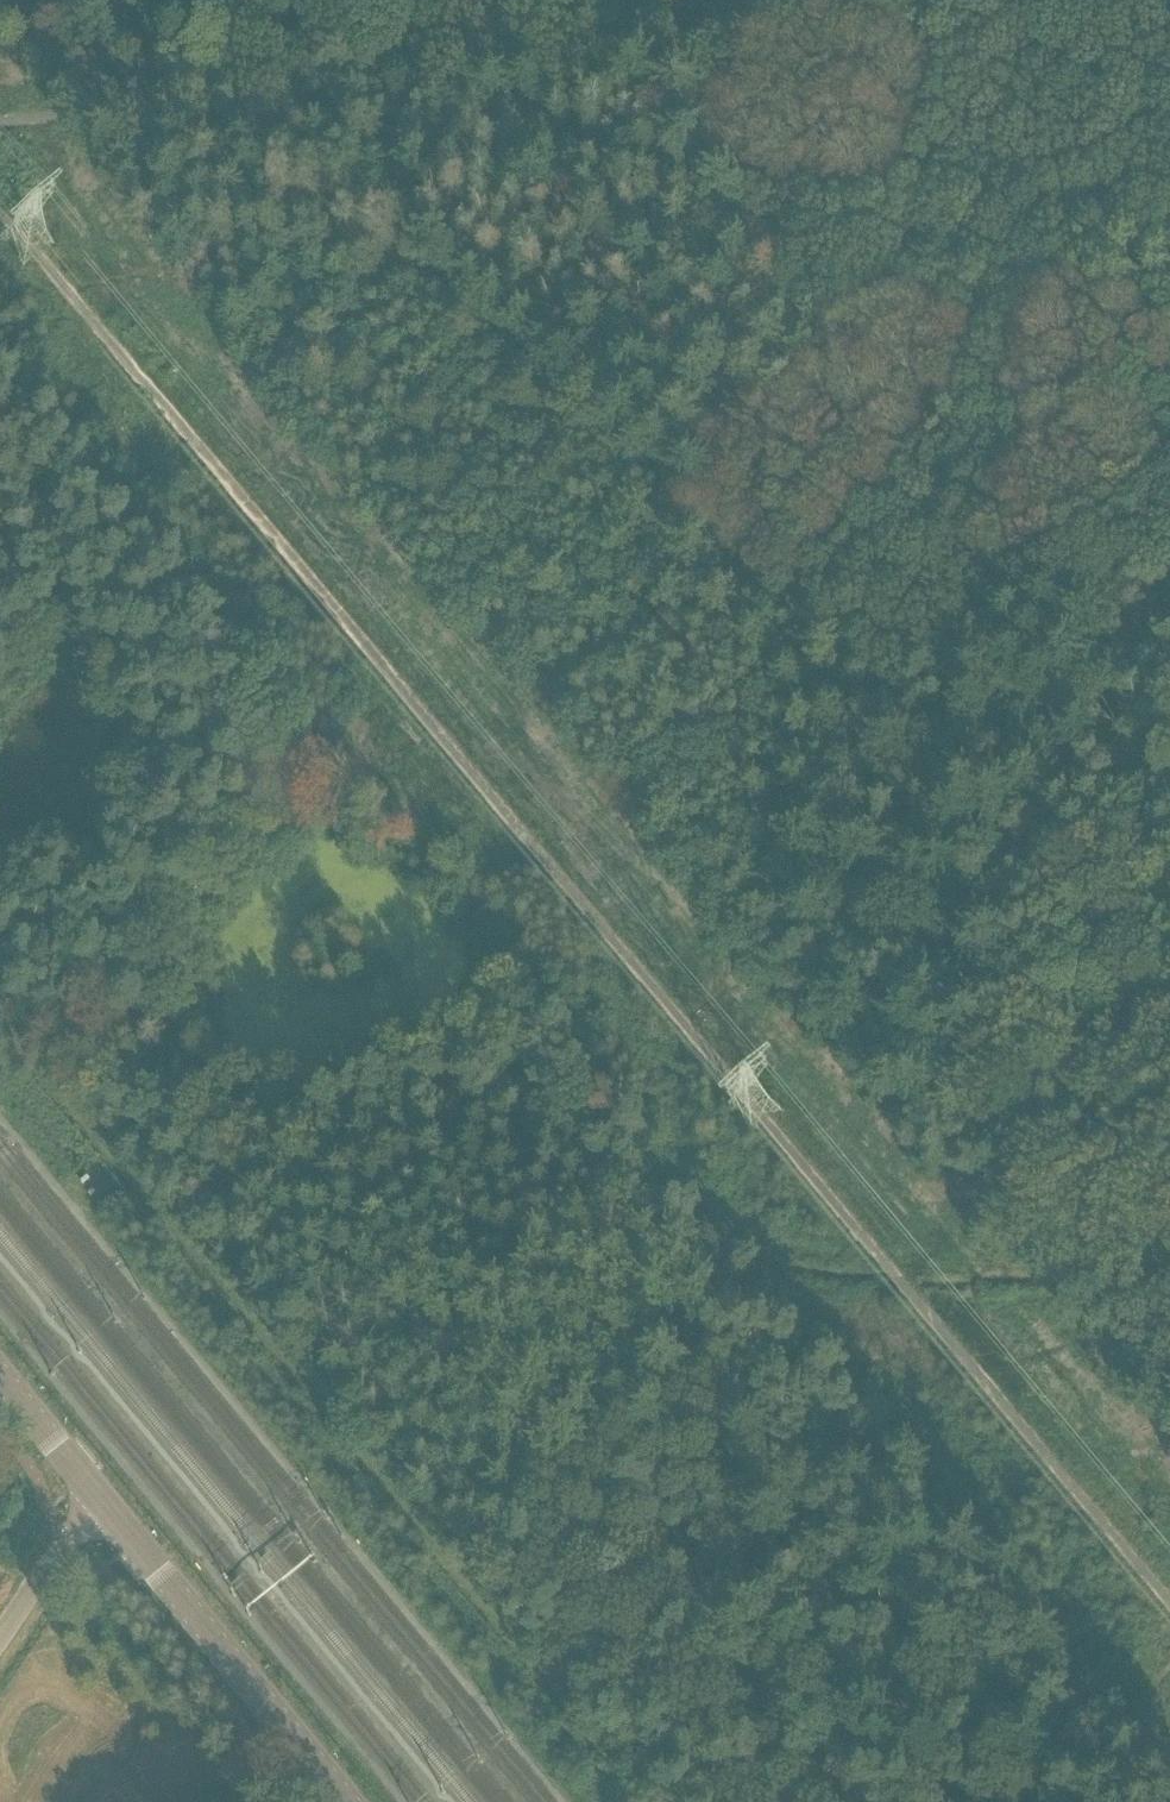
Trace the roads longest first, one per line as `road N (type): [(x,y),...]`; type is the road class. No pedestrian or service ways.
road 1 (tertiary): [(347,1801),(106,1507)]
road 2 (unclassified): [(0,1637),(64,1544),(106,1507)]
road 3 (tertiary): [(106,1507),(0,1378)]

